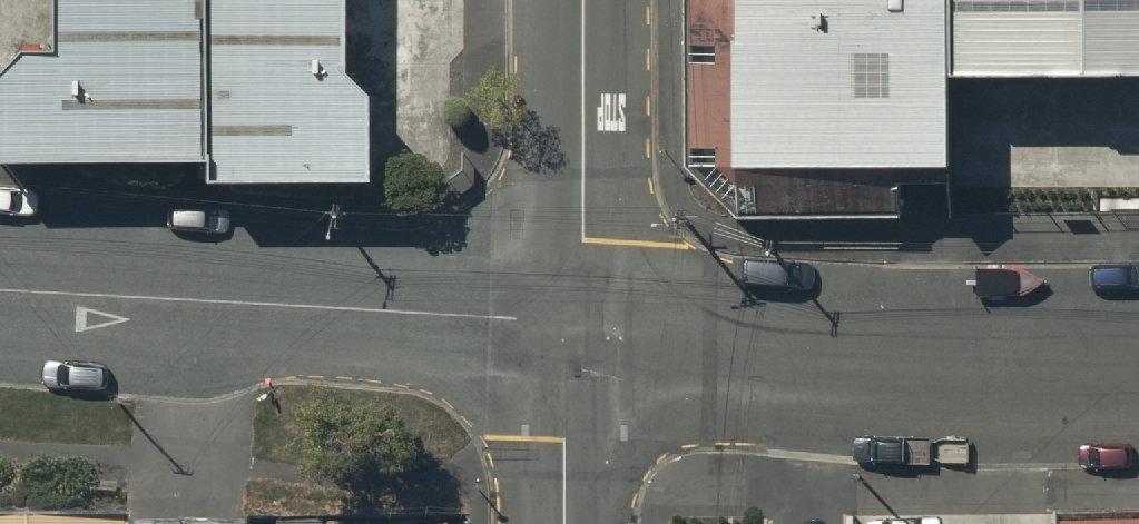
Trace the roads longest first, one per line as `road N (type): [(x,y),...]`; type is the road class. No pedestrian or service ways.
road 1 (unclassified): [(0,291),(514,318),(576,330)]
road 2 (unclassified): [(576,330),(978,366),(1138,364)]
road 3 (unclassified): [(583,0),(576,330)]
road 4 (unclassified): [(576,330),(566,523)]

